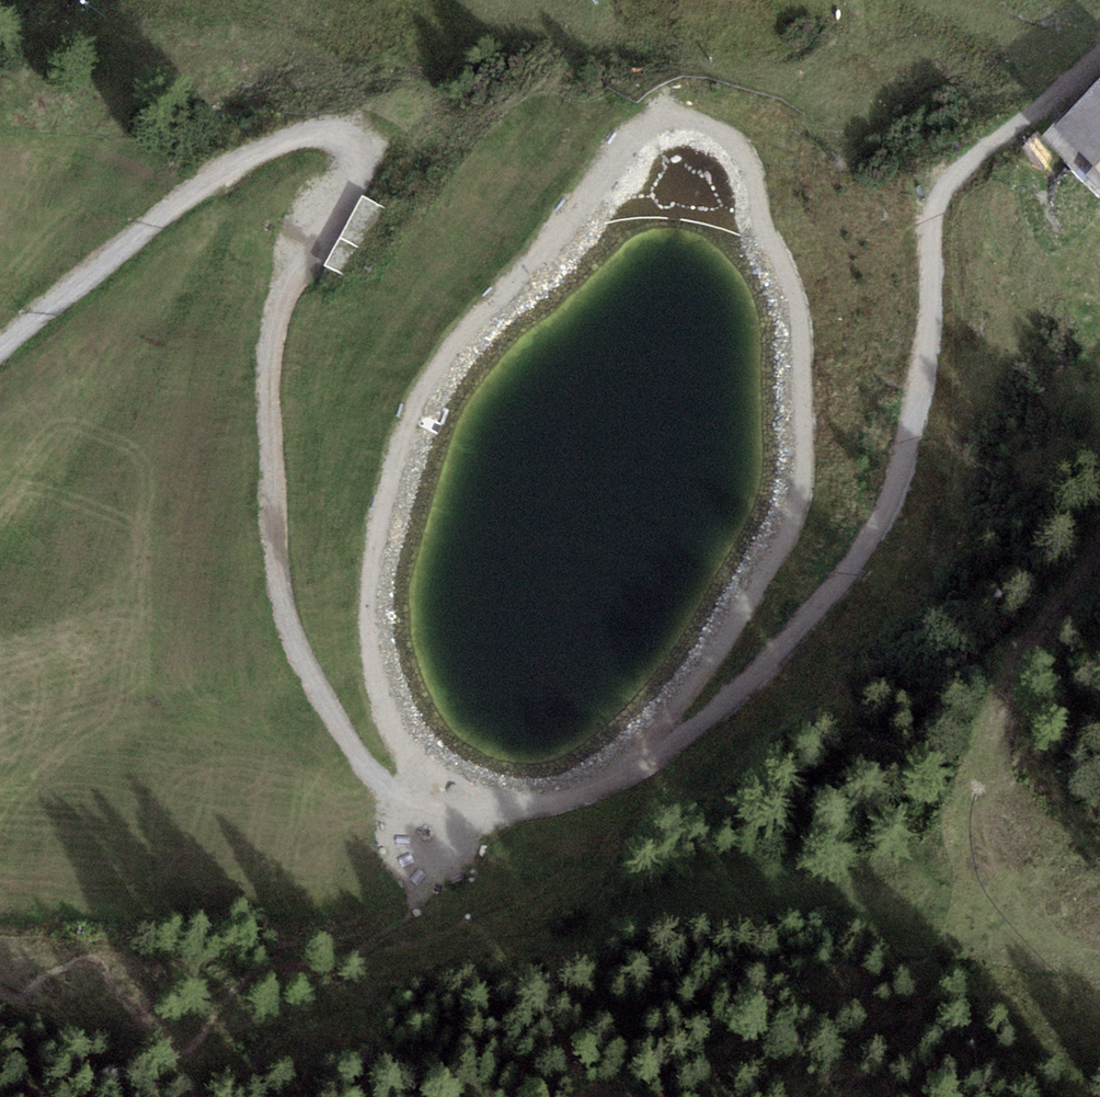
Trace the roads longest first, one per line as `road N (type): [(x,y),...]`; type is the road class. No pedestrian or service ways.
road 1 (track): [(426,800),(383,718),(366,622),(372,529),(406,411),(452,337),(564,220),(615,150),(663,111),(710,123),(739,144),(757,184),(764,232),(795,287),(805,456),(803,495),(777,561),(716,665),(632,770)]
road 2 (track): [(0,348),(224,173),(294,136),(336,129),(352,142),(354,170),(272,316),(272,520),(289,627),(332,713),(387,784),(454,815)]
road 3 (track): [(1099,57),(953,172),(933,209),(921,392),(899,475),(864,552),(822,604),(748,686),(653,759),(571,799),(454,815)]

